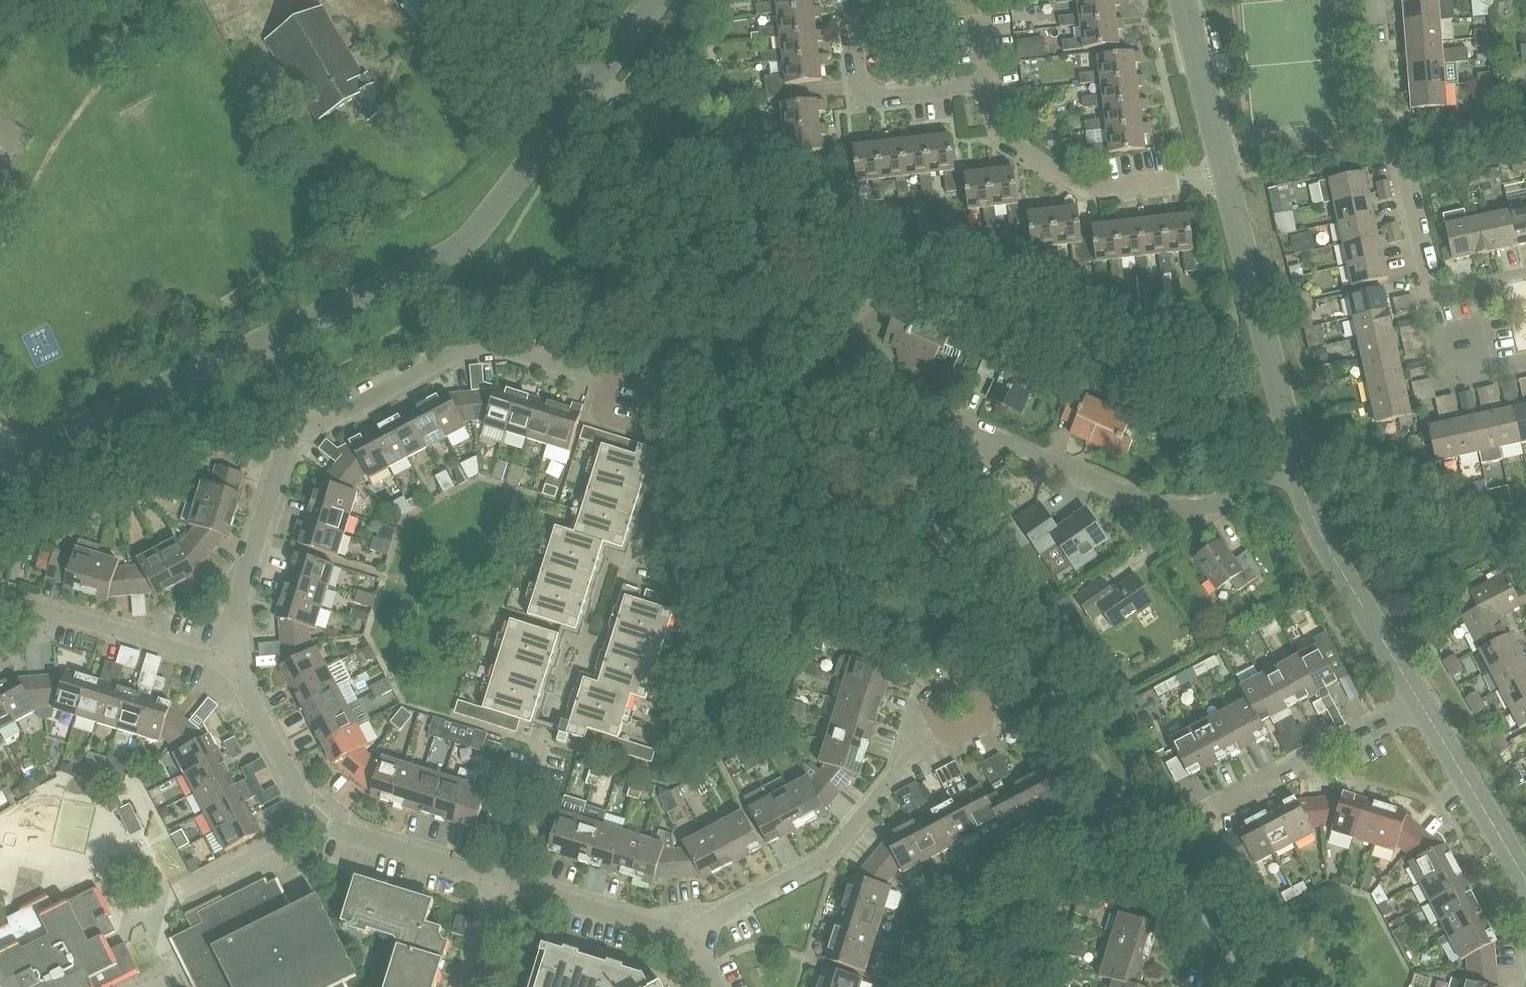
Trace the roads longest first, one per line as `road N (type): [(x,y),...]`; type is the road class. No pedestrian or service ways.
road 1 (residential): [(501,881),(558,691),(601,654),(670,429),(600,407),(608,382),(504,348),(455,355),(315,425)]
road 2 (residential): [(274,338),(466,244),(659,0)]
road 3 (residential): [(1299,471),(1203,506),(1167,508),(1018,446),(965,445)]
road 4 (residential): [(689,934),(829,856),(942,724)]
road 5 (tertiary): [(1299,471),(1226,172)]
road 6 (residential): [(1430,294),(1398,150),(1376,116),(1367,0)]
road 7 (residential): [(1226,172),(1100,187),(1078,182),(1000,131),(990,84)]
road 8 (residential): [(15,458),(274,338)]
road 9 (residential): [(235,671),(238,607),(284,455),(315,425)]
road 10 (tertiary): [(1421,701),(1319,531),(1299,471)]
road 11 (residential): [(1200,817),(1421,701)]
road 12 (residential): [(990,84),(863,94),(850,0)]
road 13 (residential): [(235,671),(88,624),(21,619)]
road 14 (tertiary): [(1525,879),(1421,701)]
road 15 (residential): [(689,934),(501,881)]
road 16 (residential): [(501,881),(318,820)]
road 17 (tertiary): [(1226,172),(1182,0)]
road 18 (residential): [(1525,363),(1443,380),(1430,294)]
road 19 (residential): [(318,820),(235,671)]
road 20 (residential): [(185,889),(318,820)]

